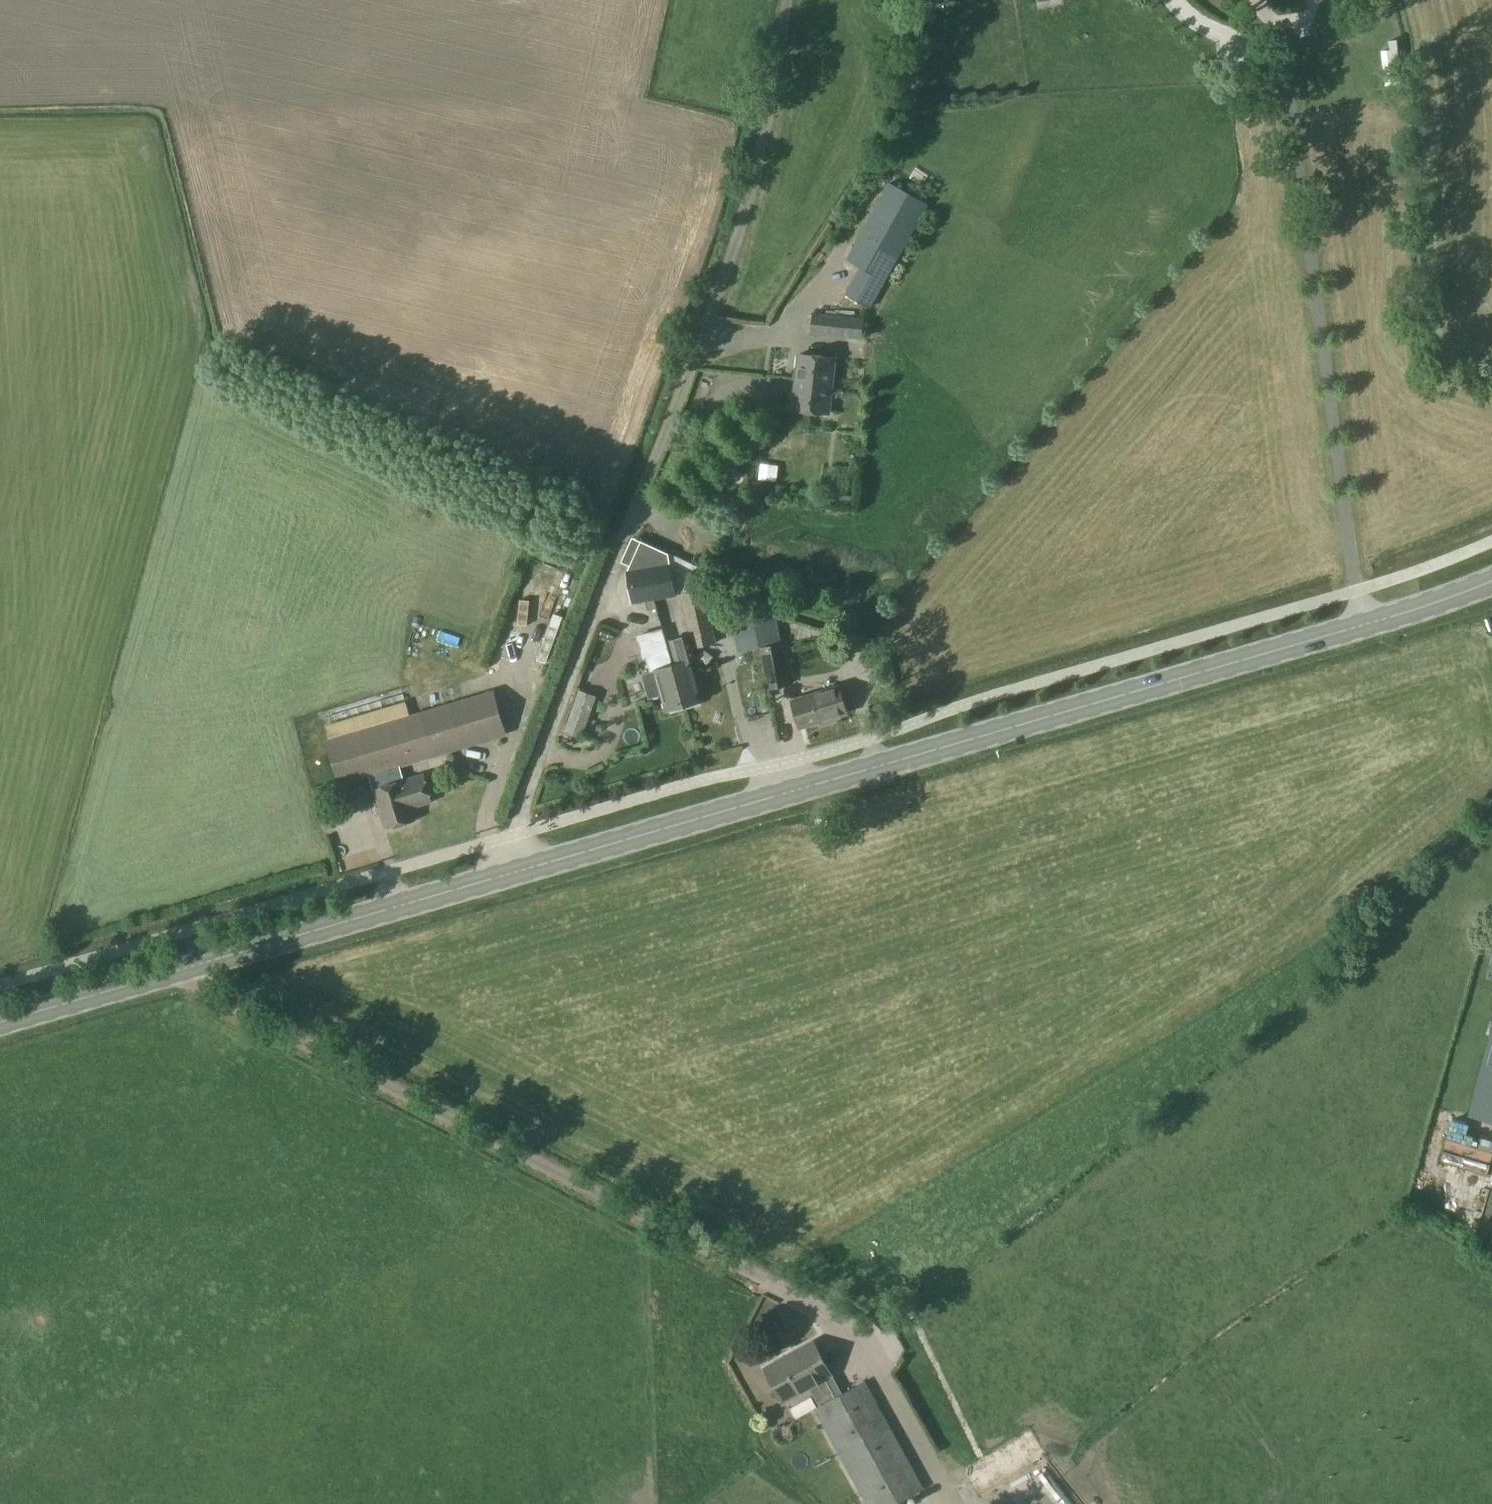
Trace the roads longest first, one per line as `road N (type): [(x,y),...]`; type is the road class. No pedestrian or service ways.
road 1 (secondary): [(0,1021),(1365,625),(1491,581)]

